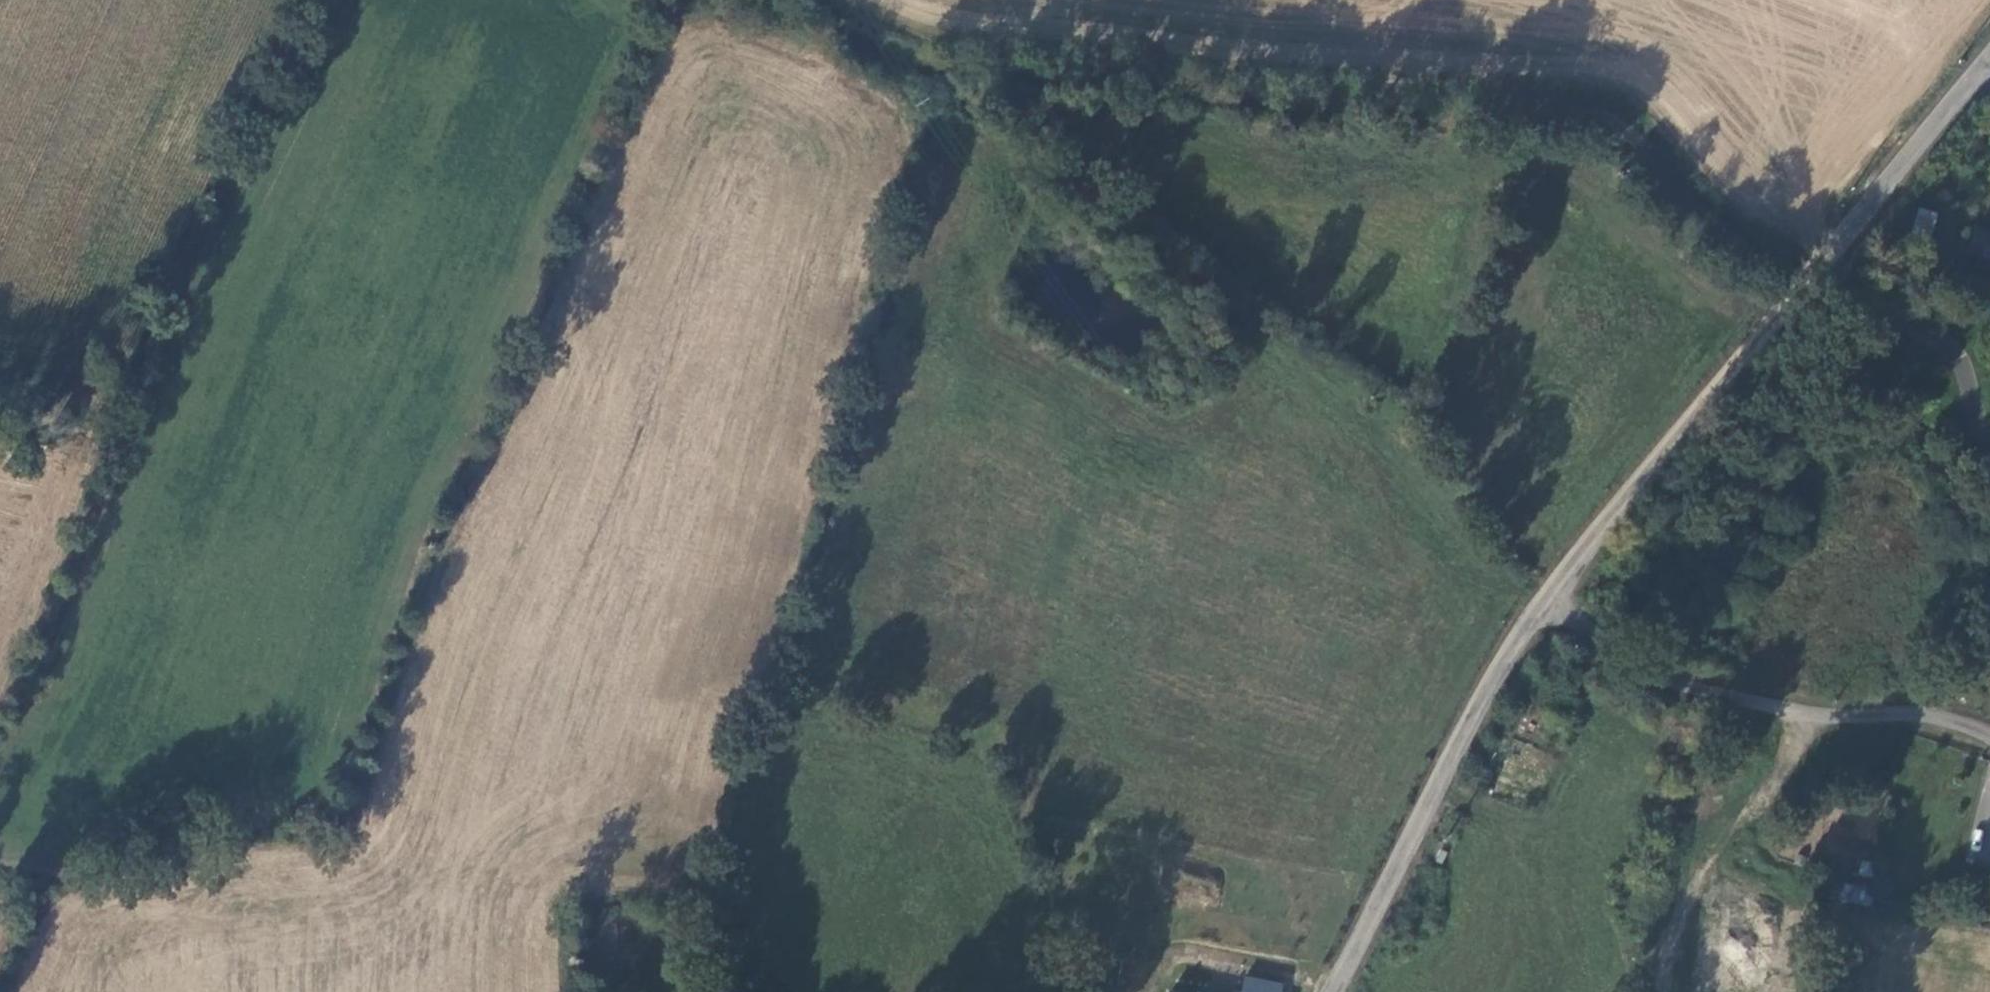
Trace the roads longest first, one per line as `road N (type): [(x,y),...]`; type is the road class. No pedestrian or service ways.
road 1 (unclassified): [(1989,58),(1550,594)]
road 2 (unclassified): [(1550,594),(1576,628),(1685,686),(1806,713),(1923,716),(1989,738)]
road 3 (unclassified): [(1550,594),(1499,669),(1336,991)]

